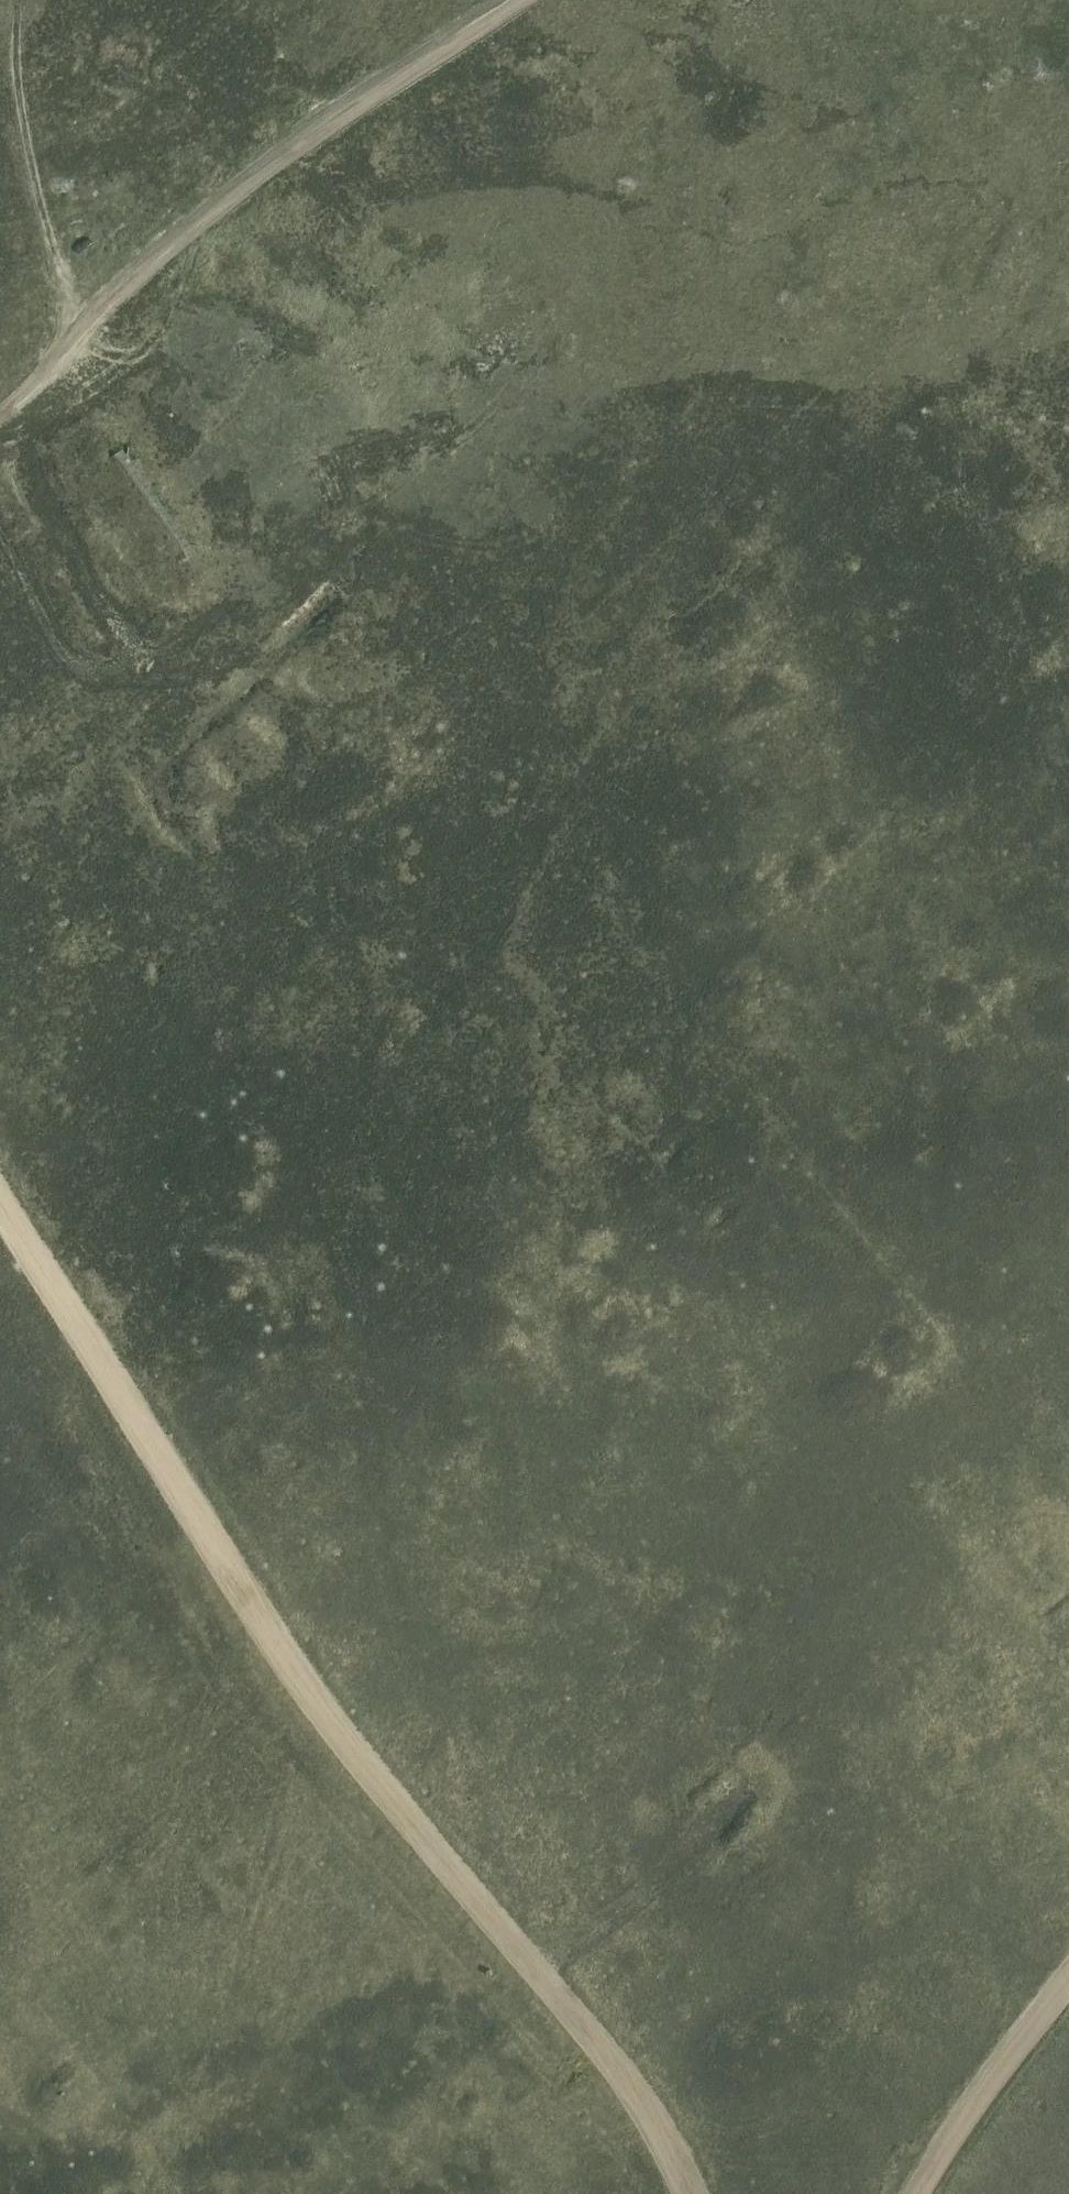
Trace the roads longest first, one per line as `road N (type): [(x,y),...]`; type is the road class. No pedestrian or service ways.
road 1 (track): [(0,1201),(231,1569),(534,1977),(640,1897),(741,1792)]
road 2 (track): [(534,1977),(583,2022),(637,2091),(695,2193)]
road 3 (track): [(925,2193),(1013,2053),(1068,1984)]

